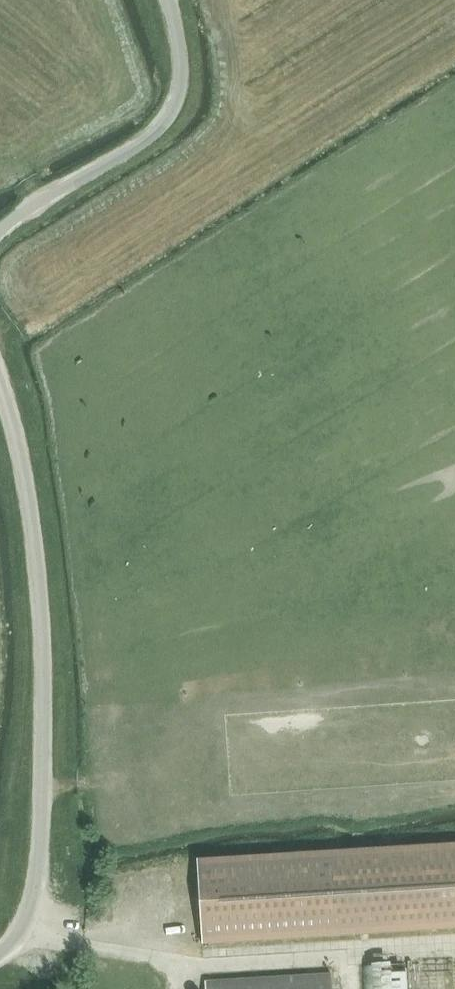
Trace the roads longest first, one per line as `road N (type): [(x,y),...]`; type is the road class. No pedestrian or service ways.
road 1 (unclassified): [(0,952),(27,924),(36,898),(44,765),(38,569),(27,484),(0,379)]
road 2 (track): [(454,942),(189,962),(27,924)]
road 3 (unclassified): [(0,229),(147,138),(169,114),(182,55),(169,0)]

